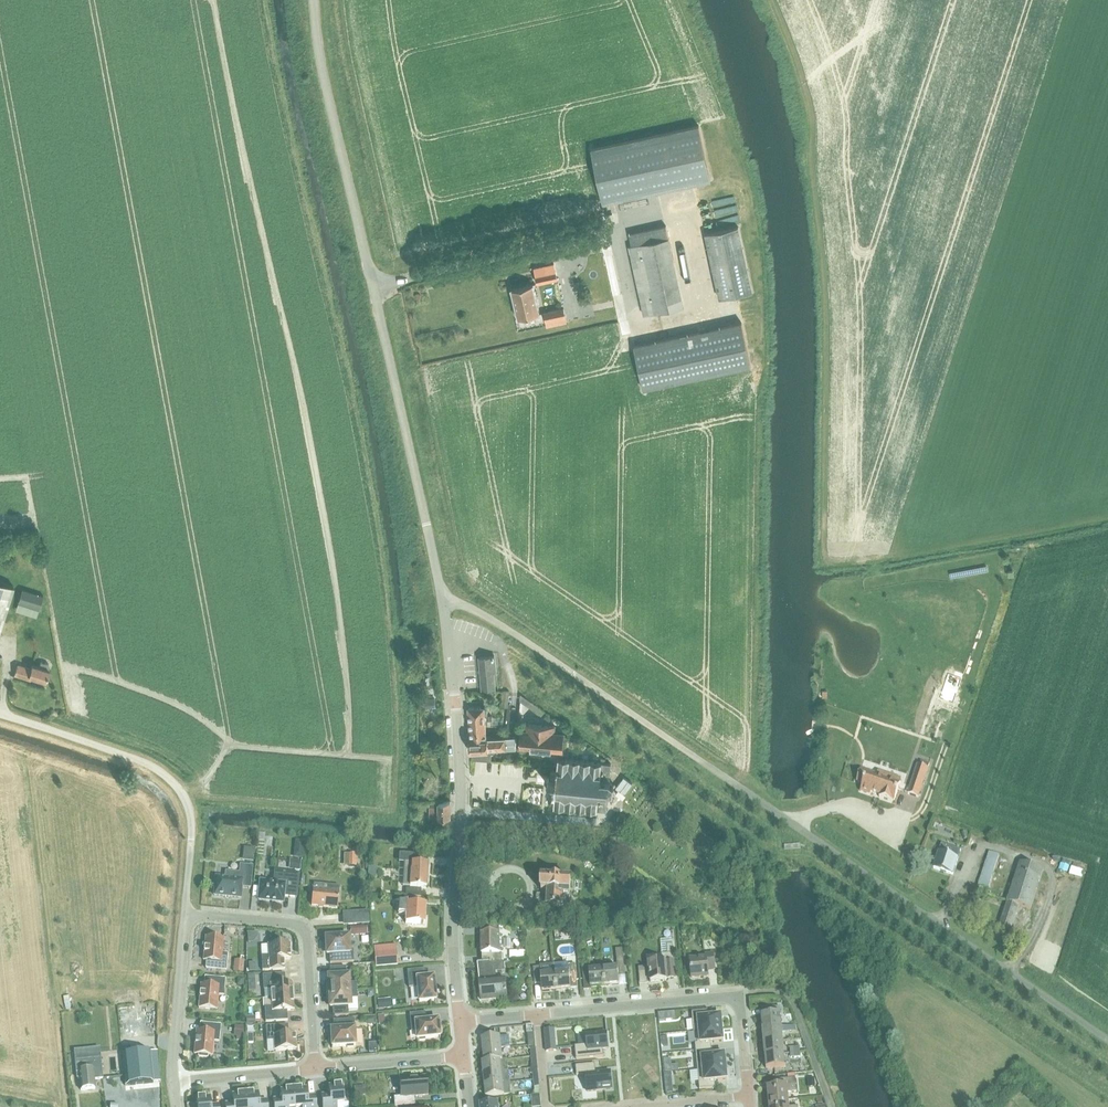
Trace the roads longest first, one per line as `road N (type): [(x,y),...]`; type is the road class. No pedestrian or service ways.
road 1 (unclassified): [(1107,1042),(573,674)]
road 2 (unclassified): [(426,524),(317,49),(315,0)]
road 3 (residential): [(460,1021),(453,919),(460,763),(443,601)]
road 4 (residential): [(749,1096),(736,995),(537,1014)]
road 5 (residential): [(316,1069),(305,926),(185,915)]
road 6 (unclassified): [(192,839),(192,814),(165,774),(0,712)]
road 7 (residential): [(174,1080),(185,915)]
road 8 (residential): [(573,674),(474,609),(443,601)]
road 9 (residential): [(316,1069),(463,1056)]
road 10 (residential): [(174,1080),(316,1069)]

